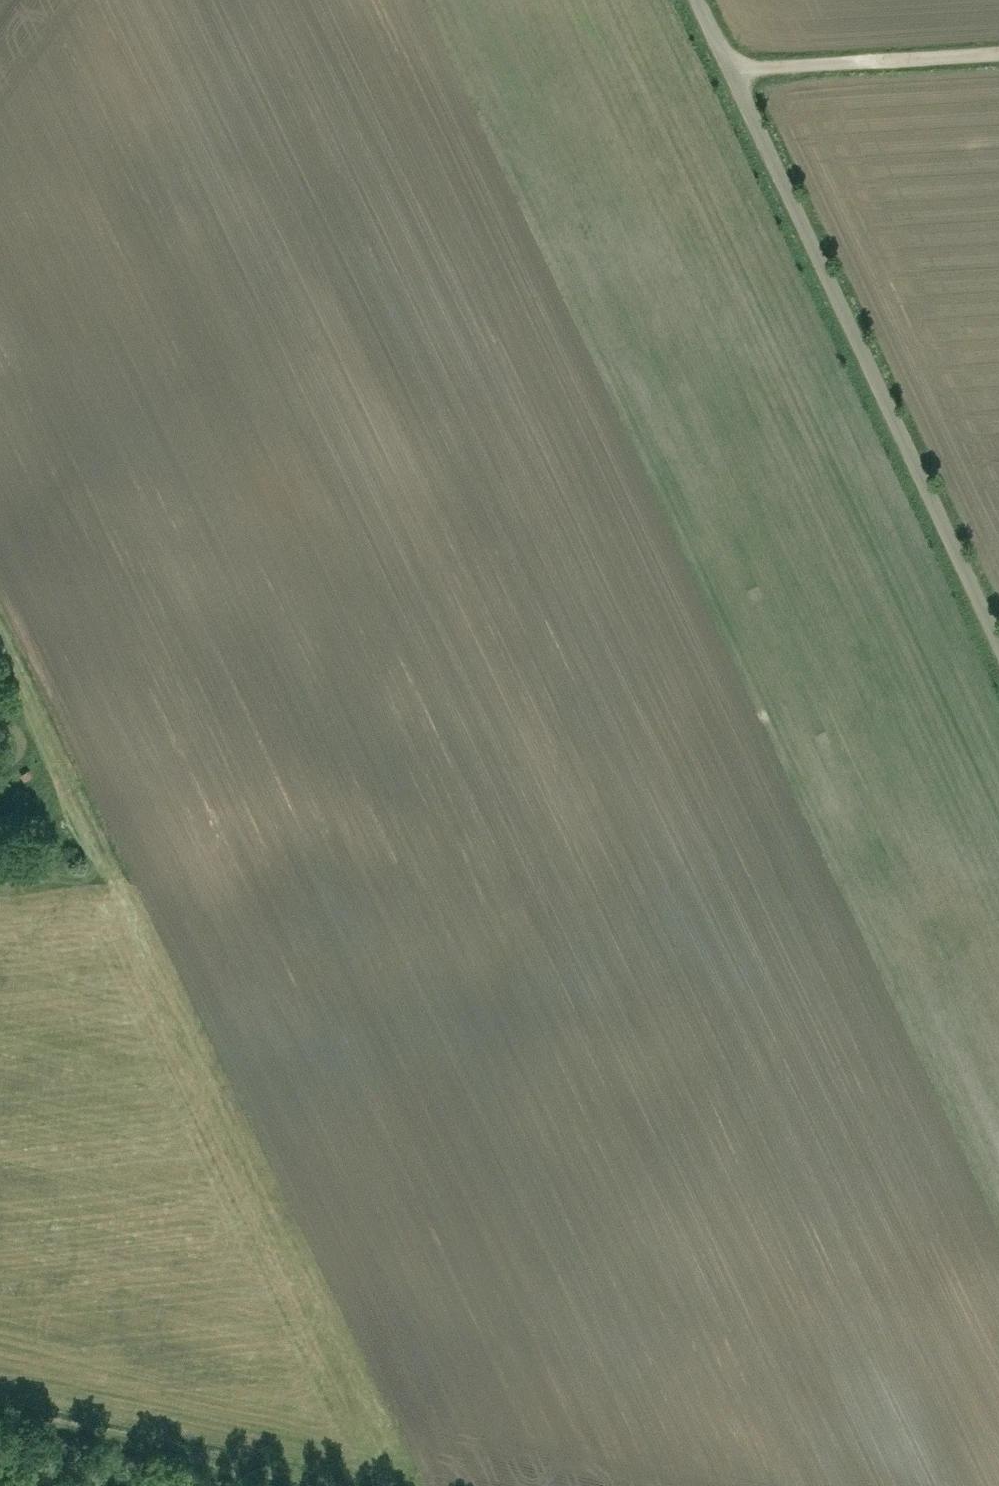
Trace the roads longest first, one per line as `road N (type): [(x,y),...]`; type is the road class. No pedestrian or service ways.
road 1 (unclassified): [(998,644),(700,0)]
road 2 (track): [(364,1485),(0,1398)]
road 3 (track): [(998,54),(734,71)]

